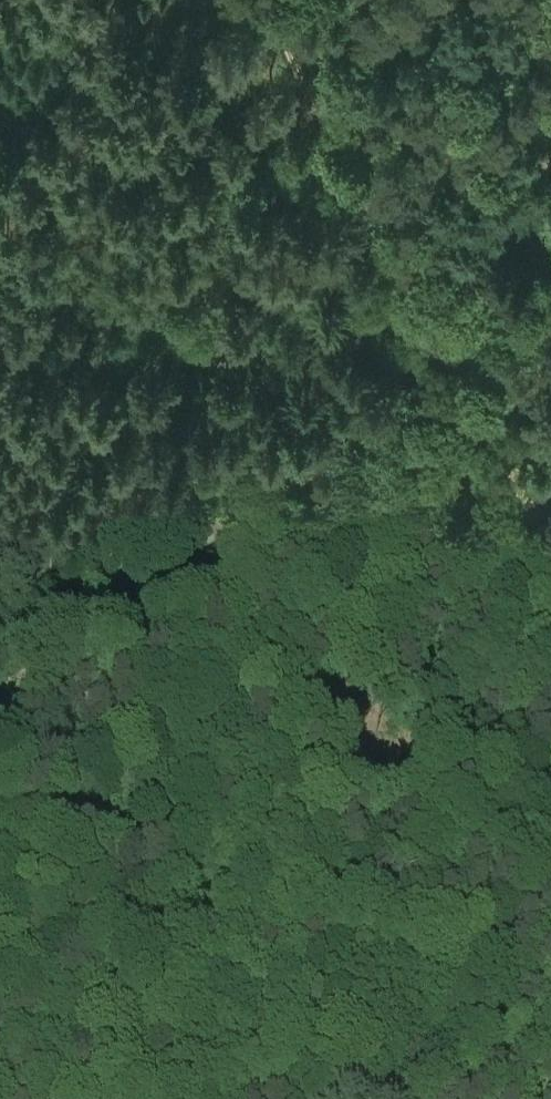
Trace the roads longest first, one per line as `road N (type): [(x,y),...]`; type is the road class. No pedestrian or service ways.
road 1 (track): [(422,365),(0,710)]
road 2 (track): [(259,0),(422,365)]
road 3 (track): [(422,365),(550,644)]
road 4 (track): [(550,256),(422,365)]

